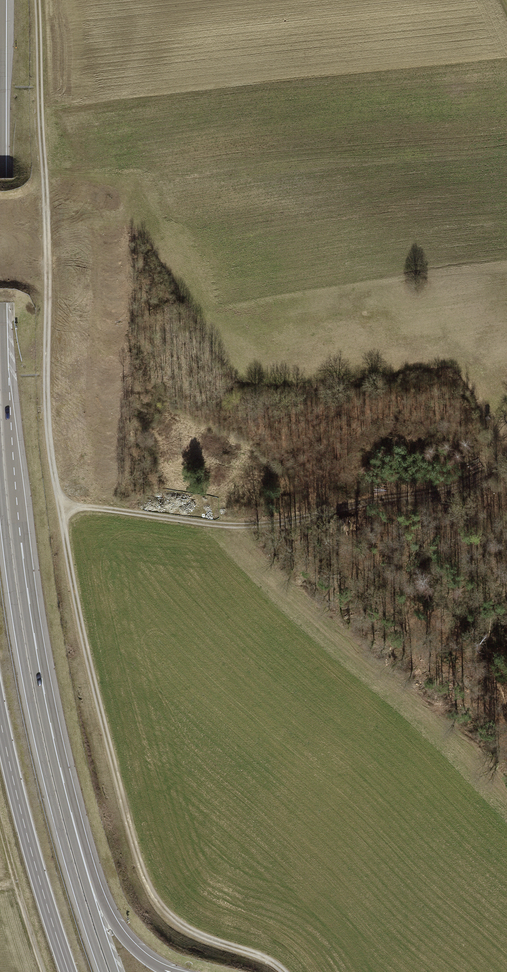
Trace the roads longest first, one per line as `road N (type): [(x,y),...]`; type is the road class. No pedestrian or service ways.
road 1 (track): [(281,971),(173,919),(145,878),(124,804),(51,463),(36,0)]
road 2 (trunk): [(67,814),(33,658),(11,486),(2,0)]
road 3 (trunk): [(0,463),(39,741),(104,971)]
road 4 (track): [(506,466),(439,495),(242,526),(59,506)]
road 5 (primary): [(68,971),(0,720)]
road 6 (trunk): [(168,971),(115,926),(67,814)]
road 7 (trunk): [(114,971),(67,814)]
road 8 (track): [(0,821),(44,971)]

